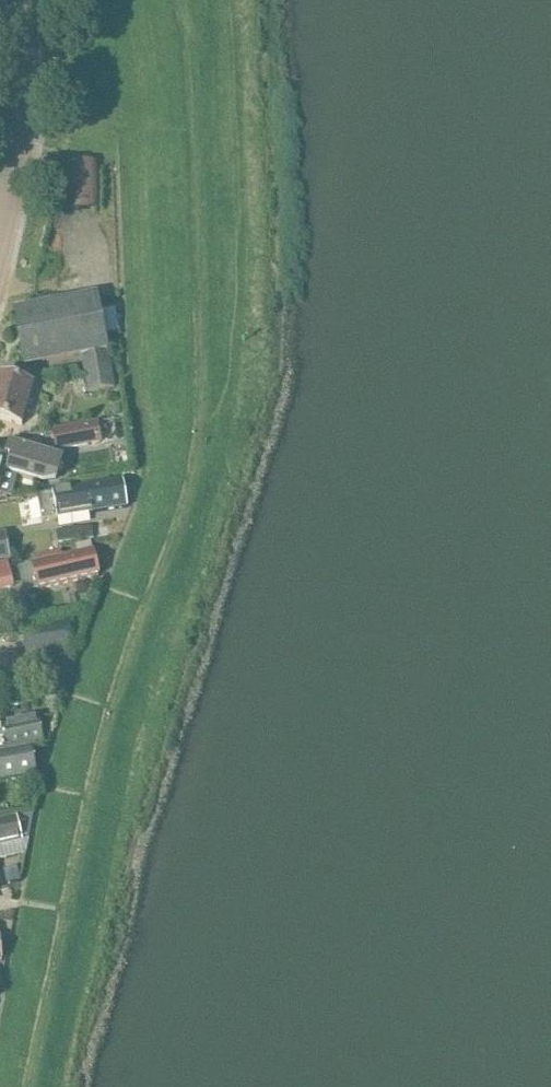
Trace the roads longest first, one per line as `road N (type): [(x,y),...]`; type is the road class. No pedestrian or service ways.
road 1 (unclassified): [(0,238),(30,123),(40,0)]

